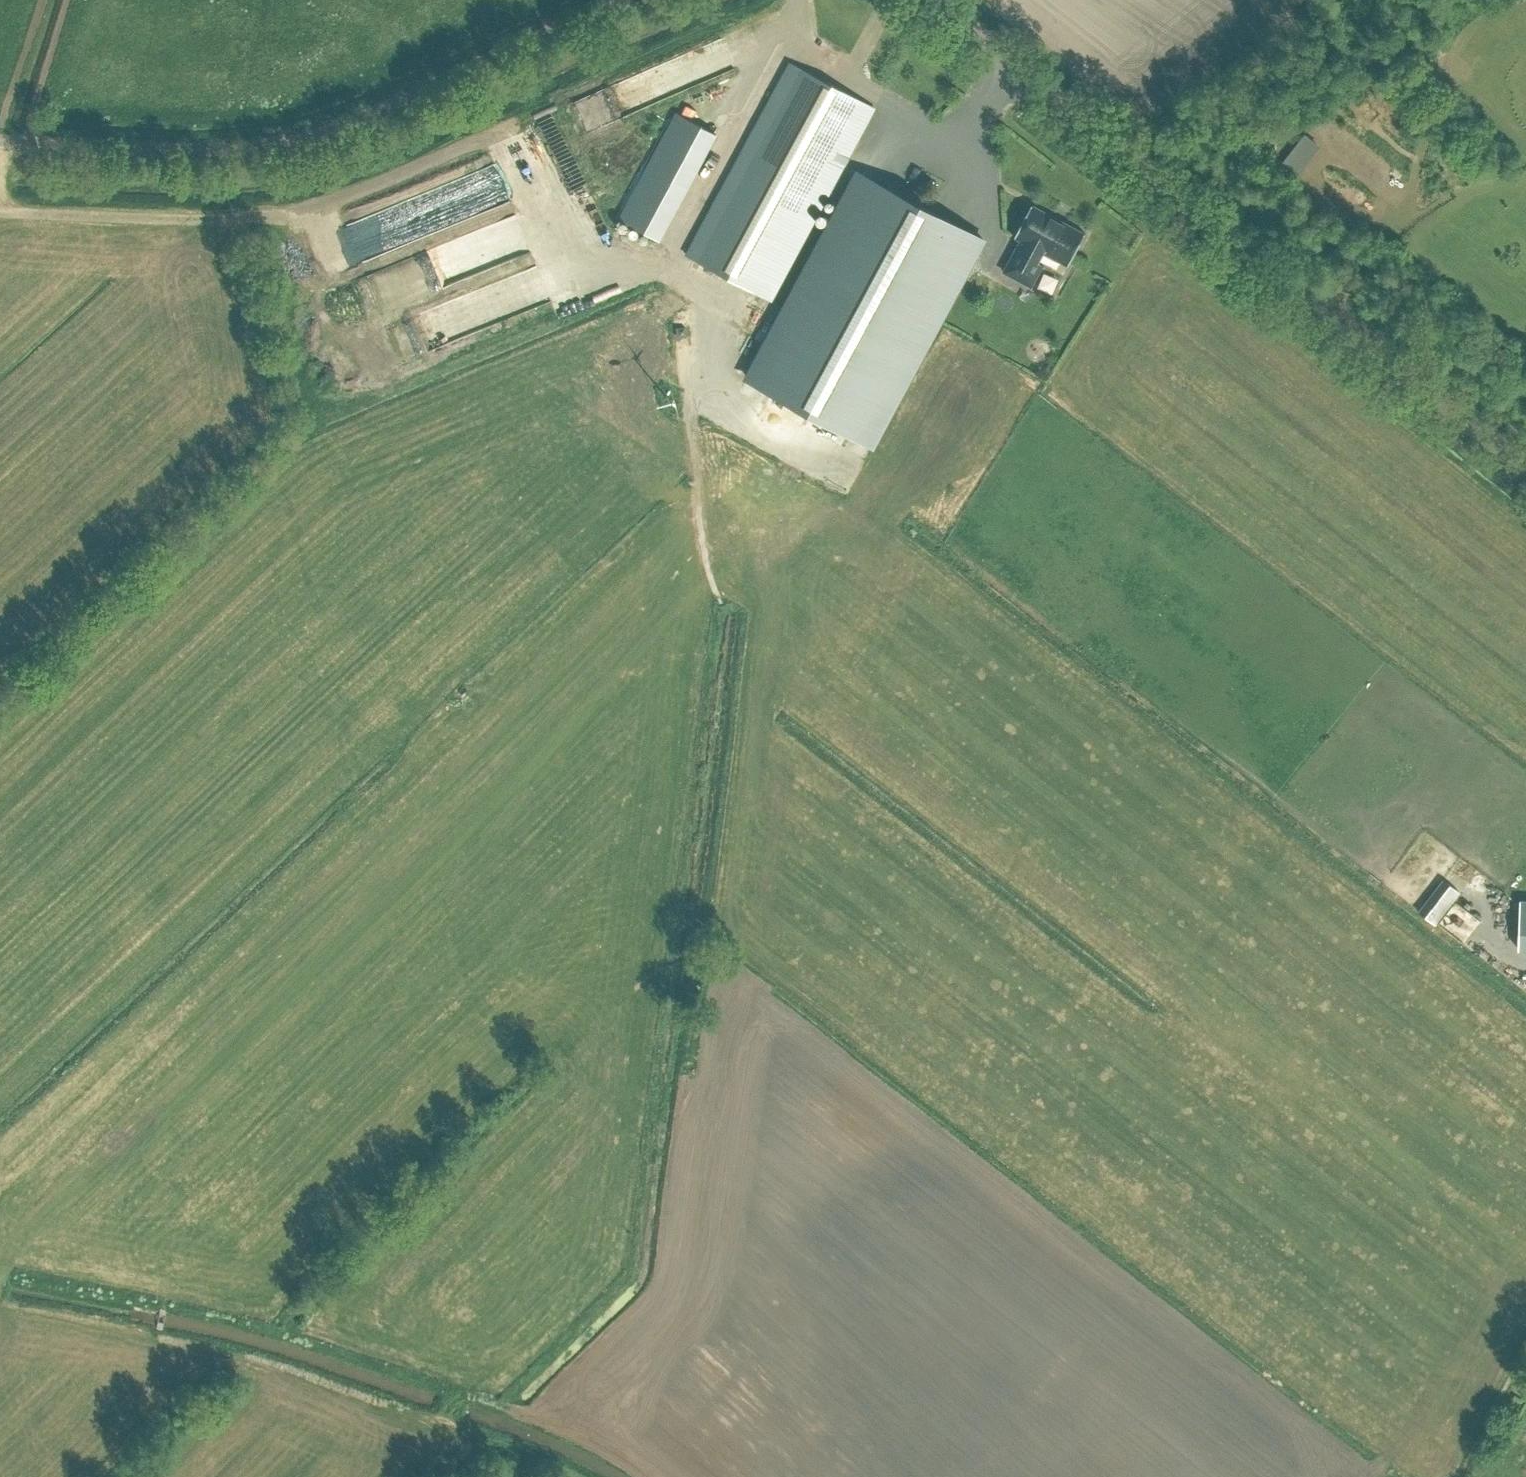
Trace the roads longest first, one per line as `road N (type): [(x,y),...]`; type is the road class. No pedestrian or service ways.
road 1 (unclassified): [(1525,470),(939,0)]
road 2 (unclassified): [(616,0),(328,129),(285,139),(230,148),(0,138)]

